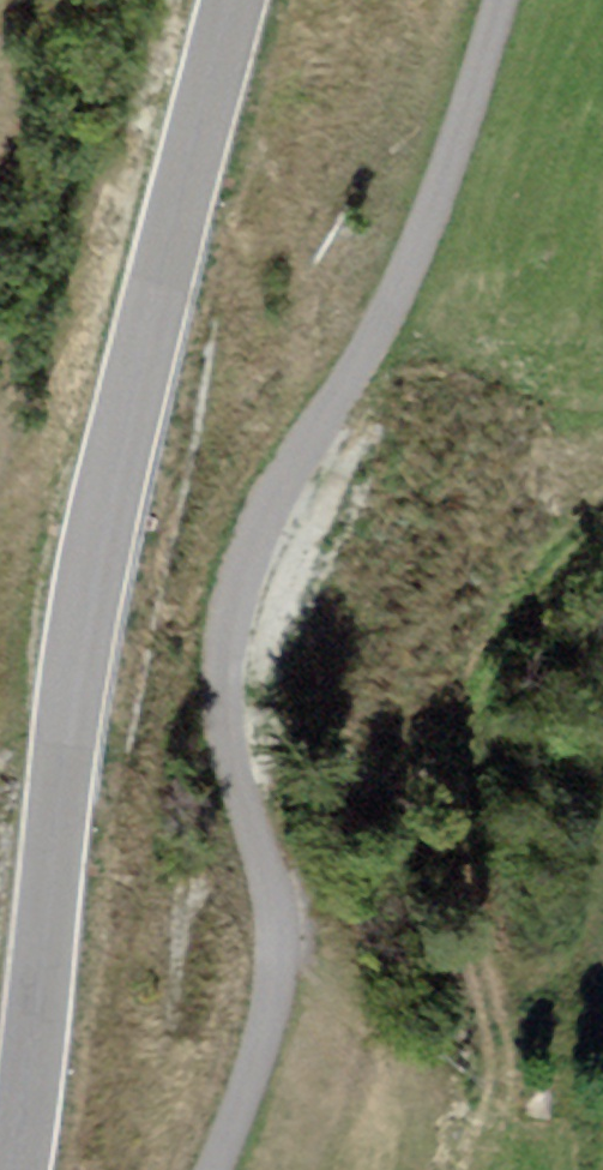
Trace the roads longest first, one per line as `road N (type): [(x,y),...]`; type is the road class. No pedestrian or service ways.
road 1 (unclassified): [(501,0),(441,177),(371,345),(279,487),(234,590),(225,708),(272,941),(256,1054),(212,1169)]
road 2 (secondary): [(15,1169),(85,583),(228,0)]

